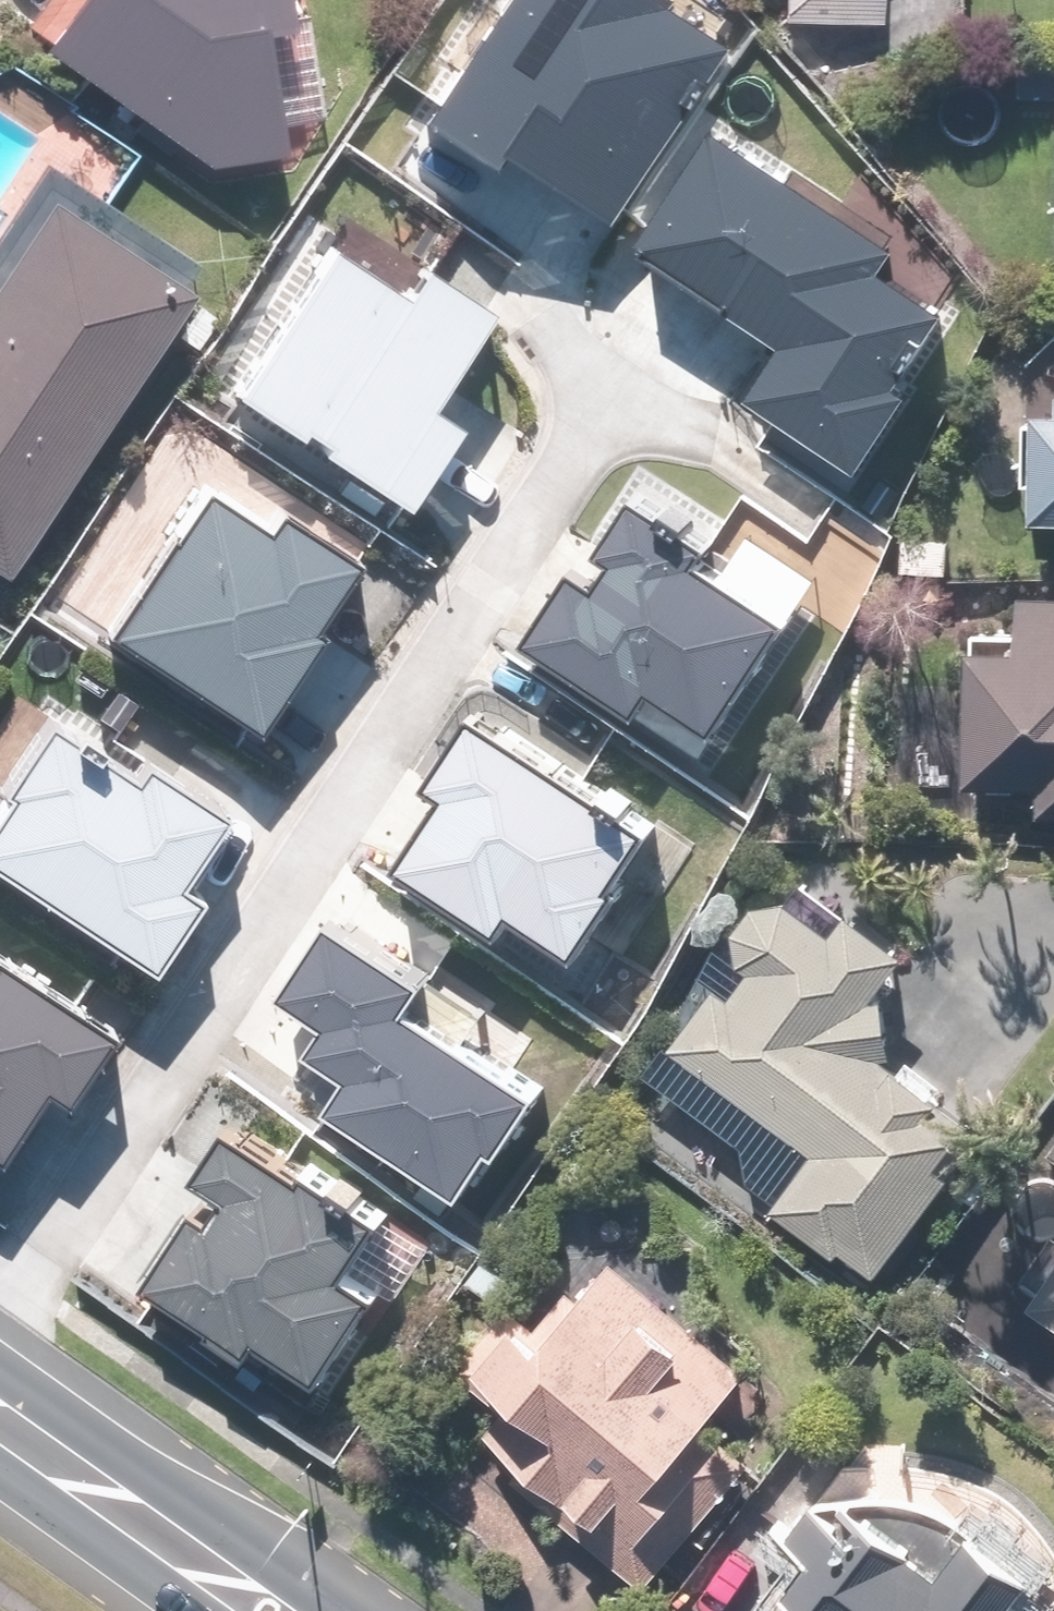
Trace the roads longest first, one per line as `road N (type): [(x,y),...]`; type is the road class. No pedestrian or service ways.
road 1 (residential): [(0,1311),(609,399)]
road 2 (secondary): [(253,1610),(0,1427)]

